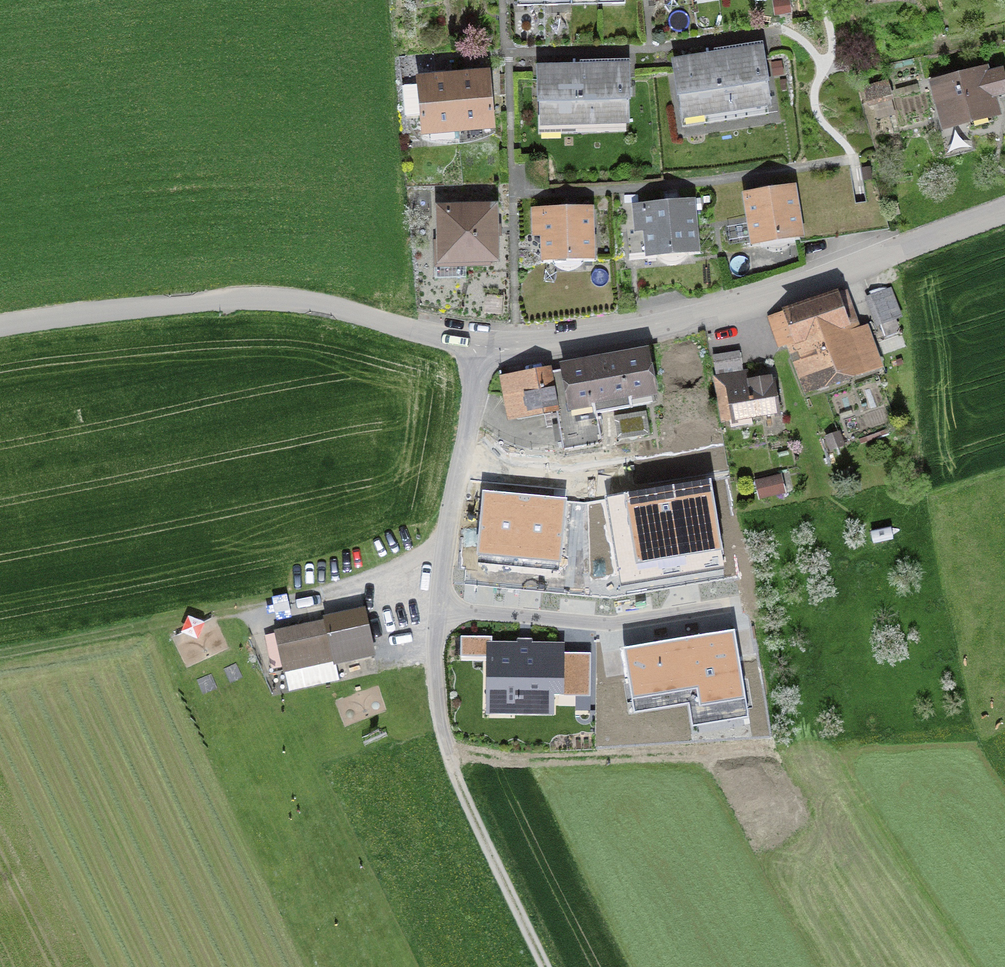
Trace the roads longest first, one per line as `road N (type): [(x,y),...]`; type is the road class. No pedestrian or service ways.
road 1 (unclassified): [(1004,216),(843,270),(594,335),(477,343),(251,296)]
road 2 (track): [(477,343),(438,575),(431,700),(458,788),(543,966)]
road 3 (unclassified): [(0,331),(251,296)]
road 4 (track): [(240,616),(375,577),(423,549),(445,526)]

